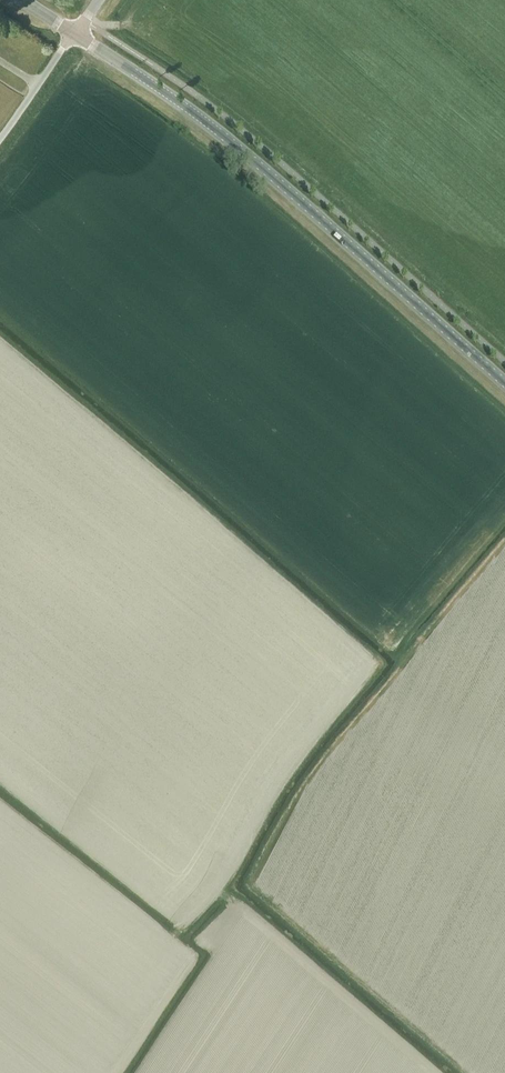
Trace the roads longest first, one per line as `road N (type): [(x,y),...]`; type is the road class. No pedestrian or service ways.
road 1 (secondary): [(504,383),(233,143),(75,33)]

